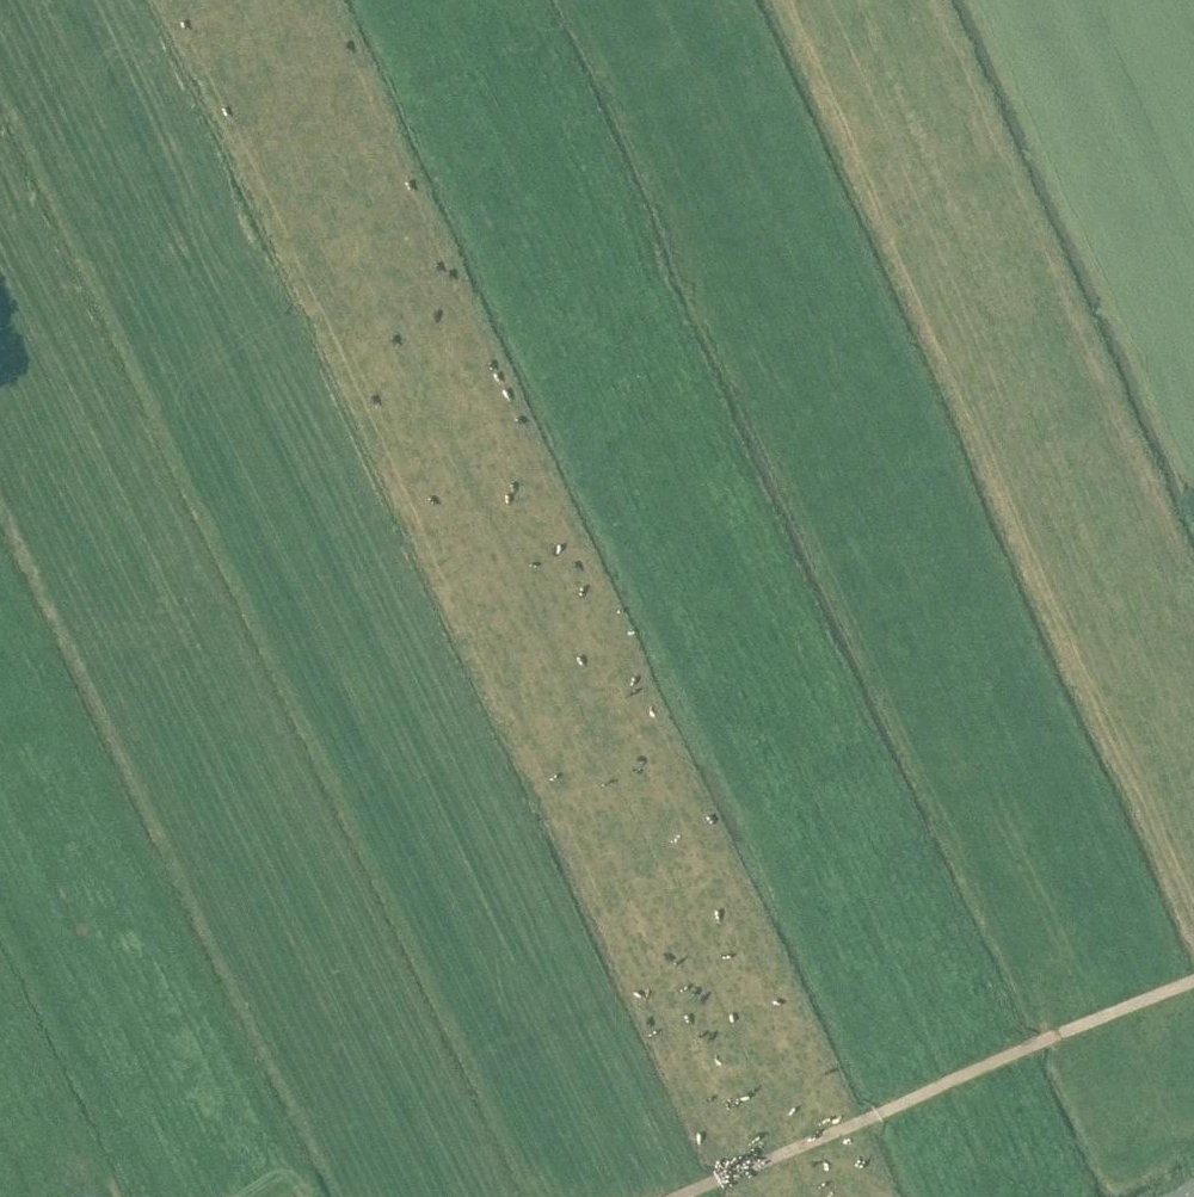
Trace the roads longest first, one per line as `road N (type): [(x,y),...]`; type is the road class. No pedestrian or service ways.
road 1 (track): [(1193,982),(682,1196)]

